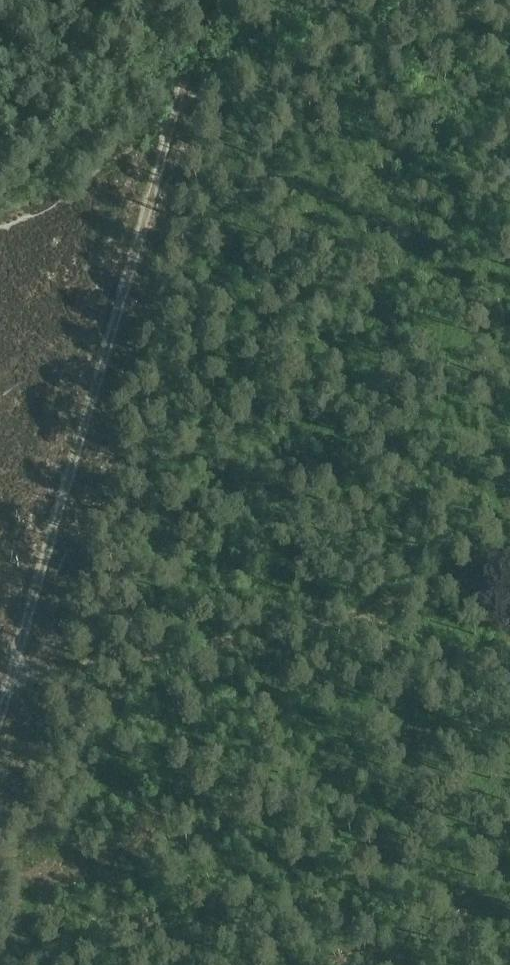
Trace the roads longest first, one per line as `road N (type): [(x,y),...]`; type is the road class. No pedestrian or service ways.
road 1 (track): [(0,720),(172,114)]
road 2 (track): [(509,561),(11,683)]

